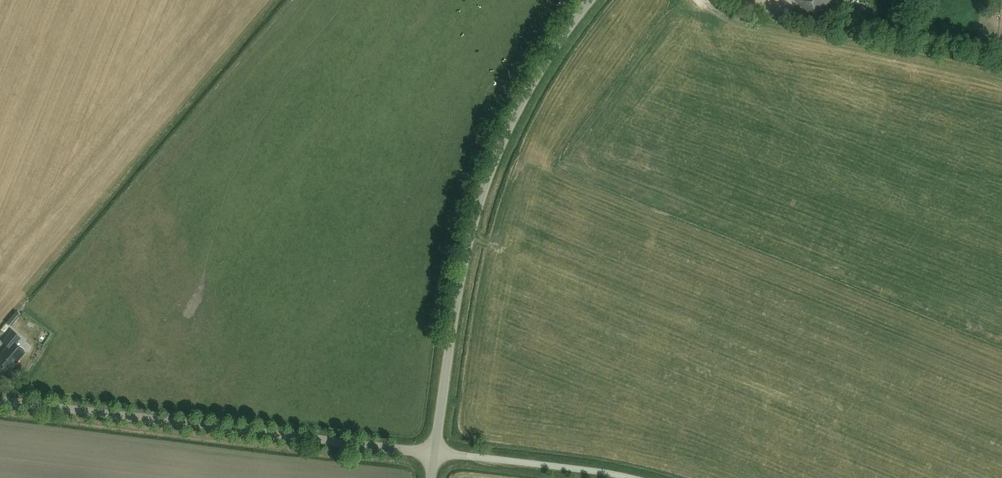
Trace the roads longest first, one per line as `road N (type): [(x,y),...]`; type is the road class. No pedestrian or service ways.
road 1 (unclassified): [(434,451),(466,218),(517,92),(588,0)]
road 2 (unclassified): [(434,451),(0,404)]
road 3 (unclassified): [(627,477),(434,451)]

